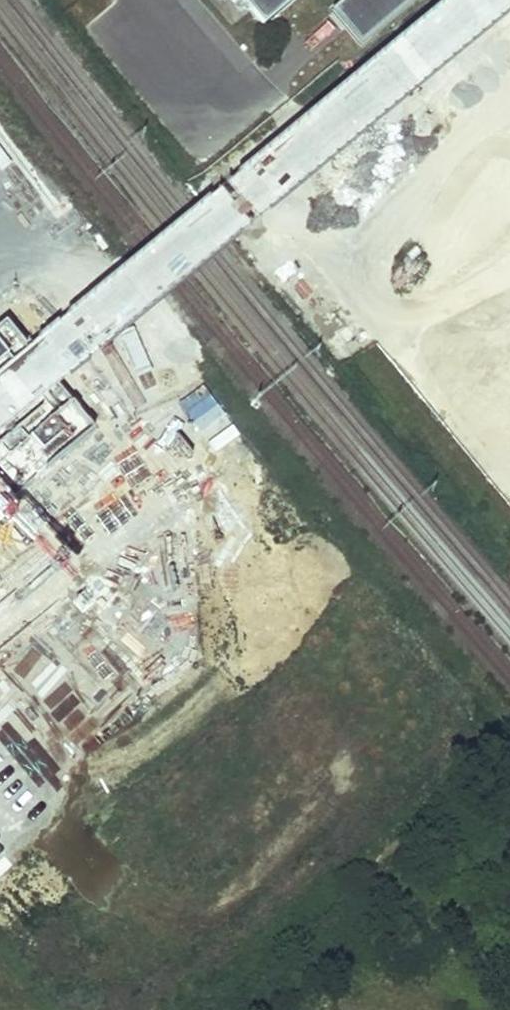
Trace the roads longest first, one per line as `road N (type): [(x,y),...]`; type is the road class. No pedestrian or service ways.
road 1 (unclassified): [(509,16),(308,202)]

